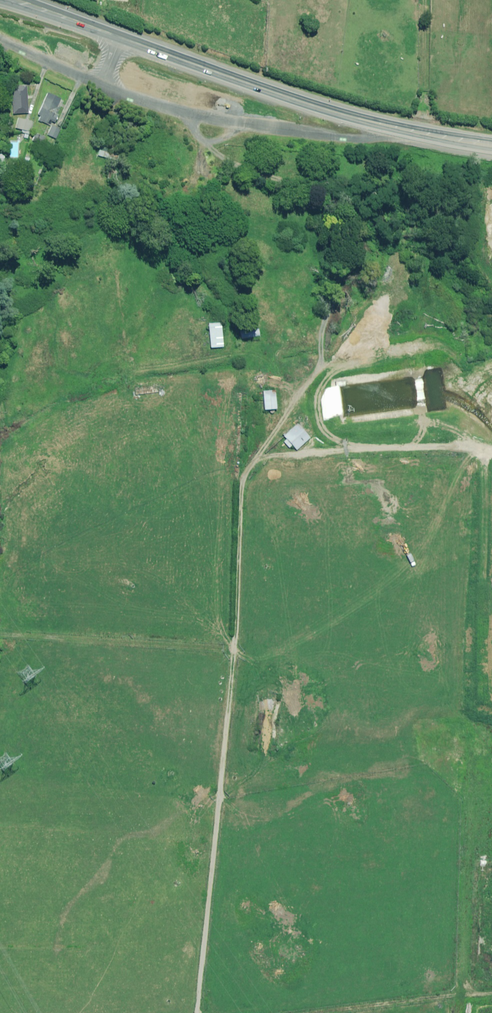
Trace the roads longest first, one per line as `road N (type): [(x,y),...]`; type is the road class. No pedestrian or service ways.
road 1 (track): [(198,1012),(236,648),(240,482),(257,458),(480,443),(478,394),(491,375)]
road 2 (secondary): [(491,145),(336,113),(17,0)]
road 3 (residential): [(0,38),(171,109),(359,140)]
road 4 (track): [(491,993),(303,1012)]

